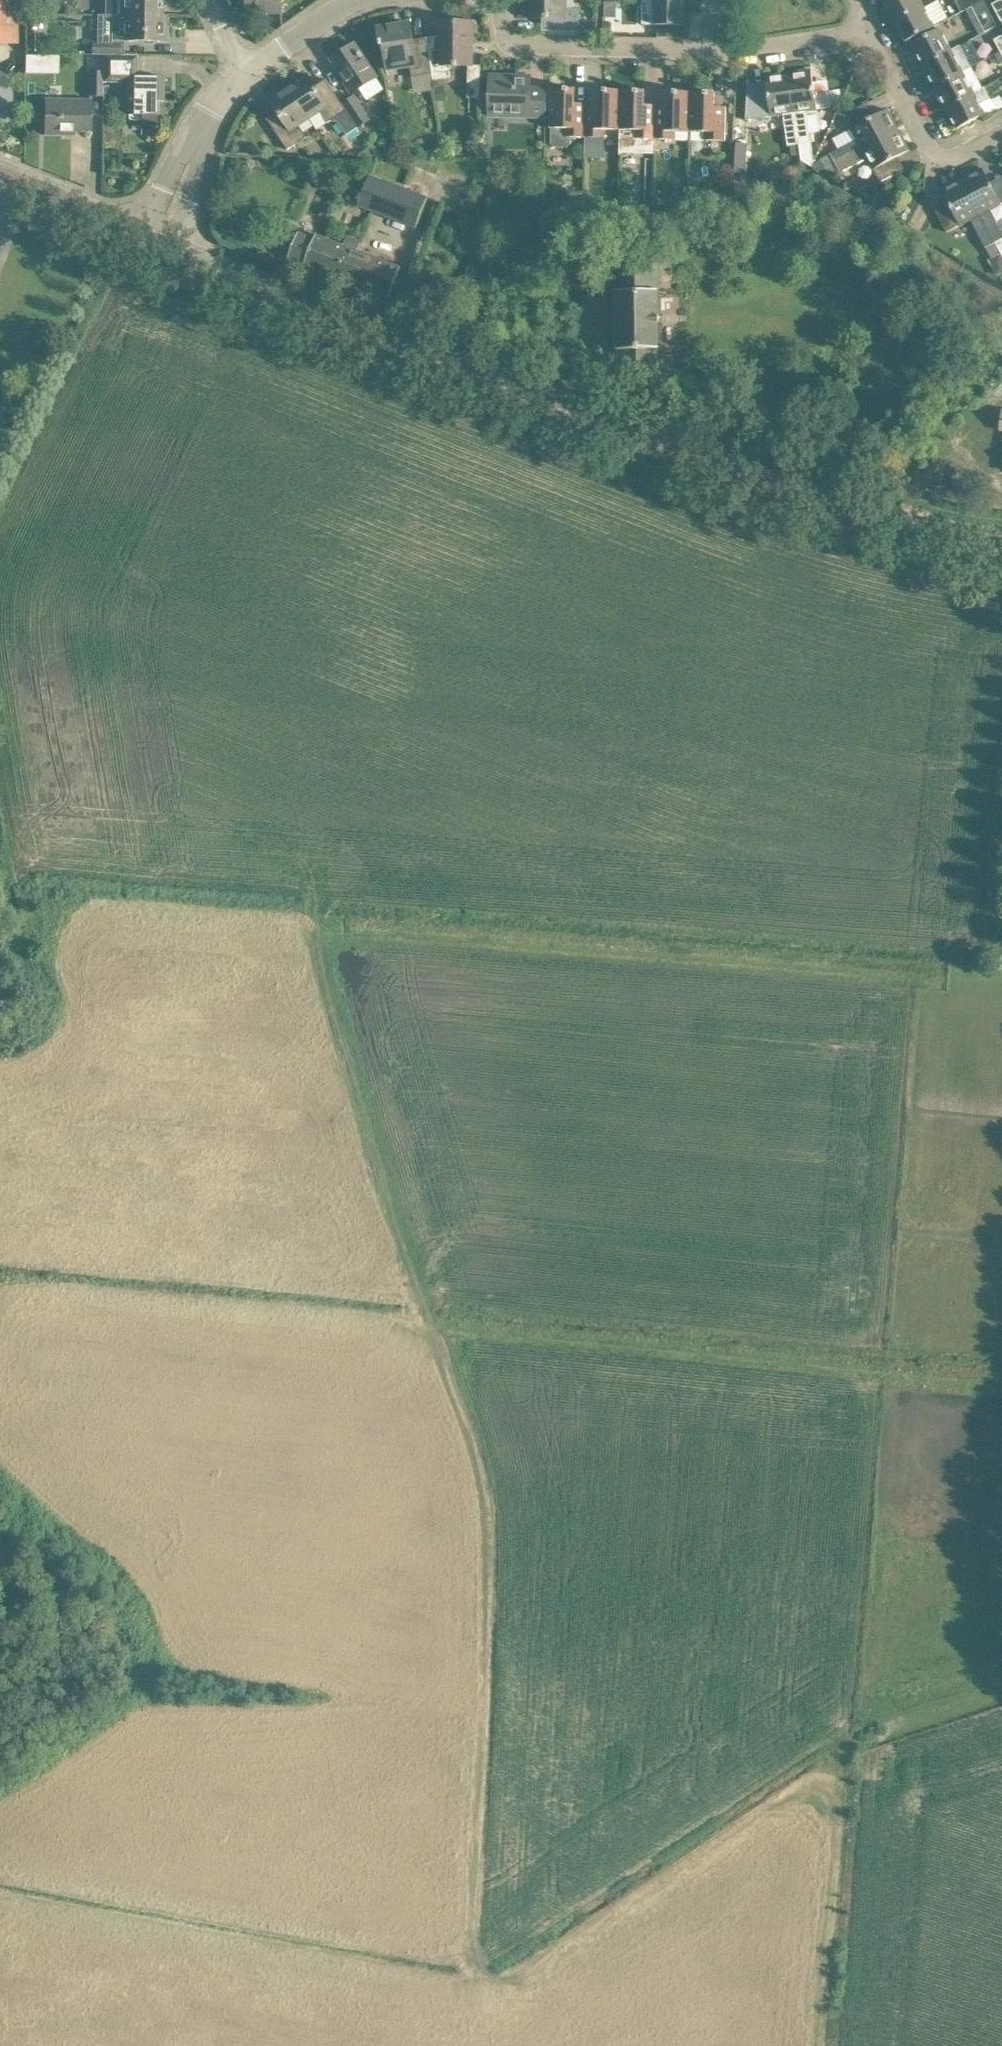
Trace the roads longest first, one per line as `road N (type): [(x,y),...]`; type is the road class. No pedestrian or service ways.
road 1 (tertiary): [(1001,541),(803,491),(163,247)]
road 2 (residential): [(710,50),(517,45),(490,0)]
road 3 (residential): [(1001,133),(959,156),(928,149),(872,33)]
road 4 (residential): [(251,72),(210,112),(163,247)]
road 5 (tertiary): [(163,247),(0,181)]
road 6 (residential): [(872,33),(710,50)]
road 7 (residential): [(251,72),(357,0)]

